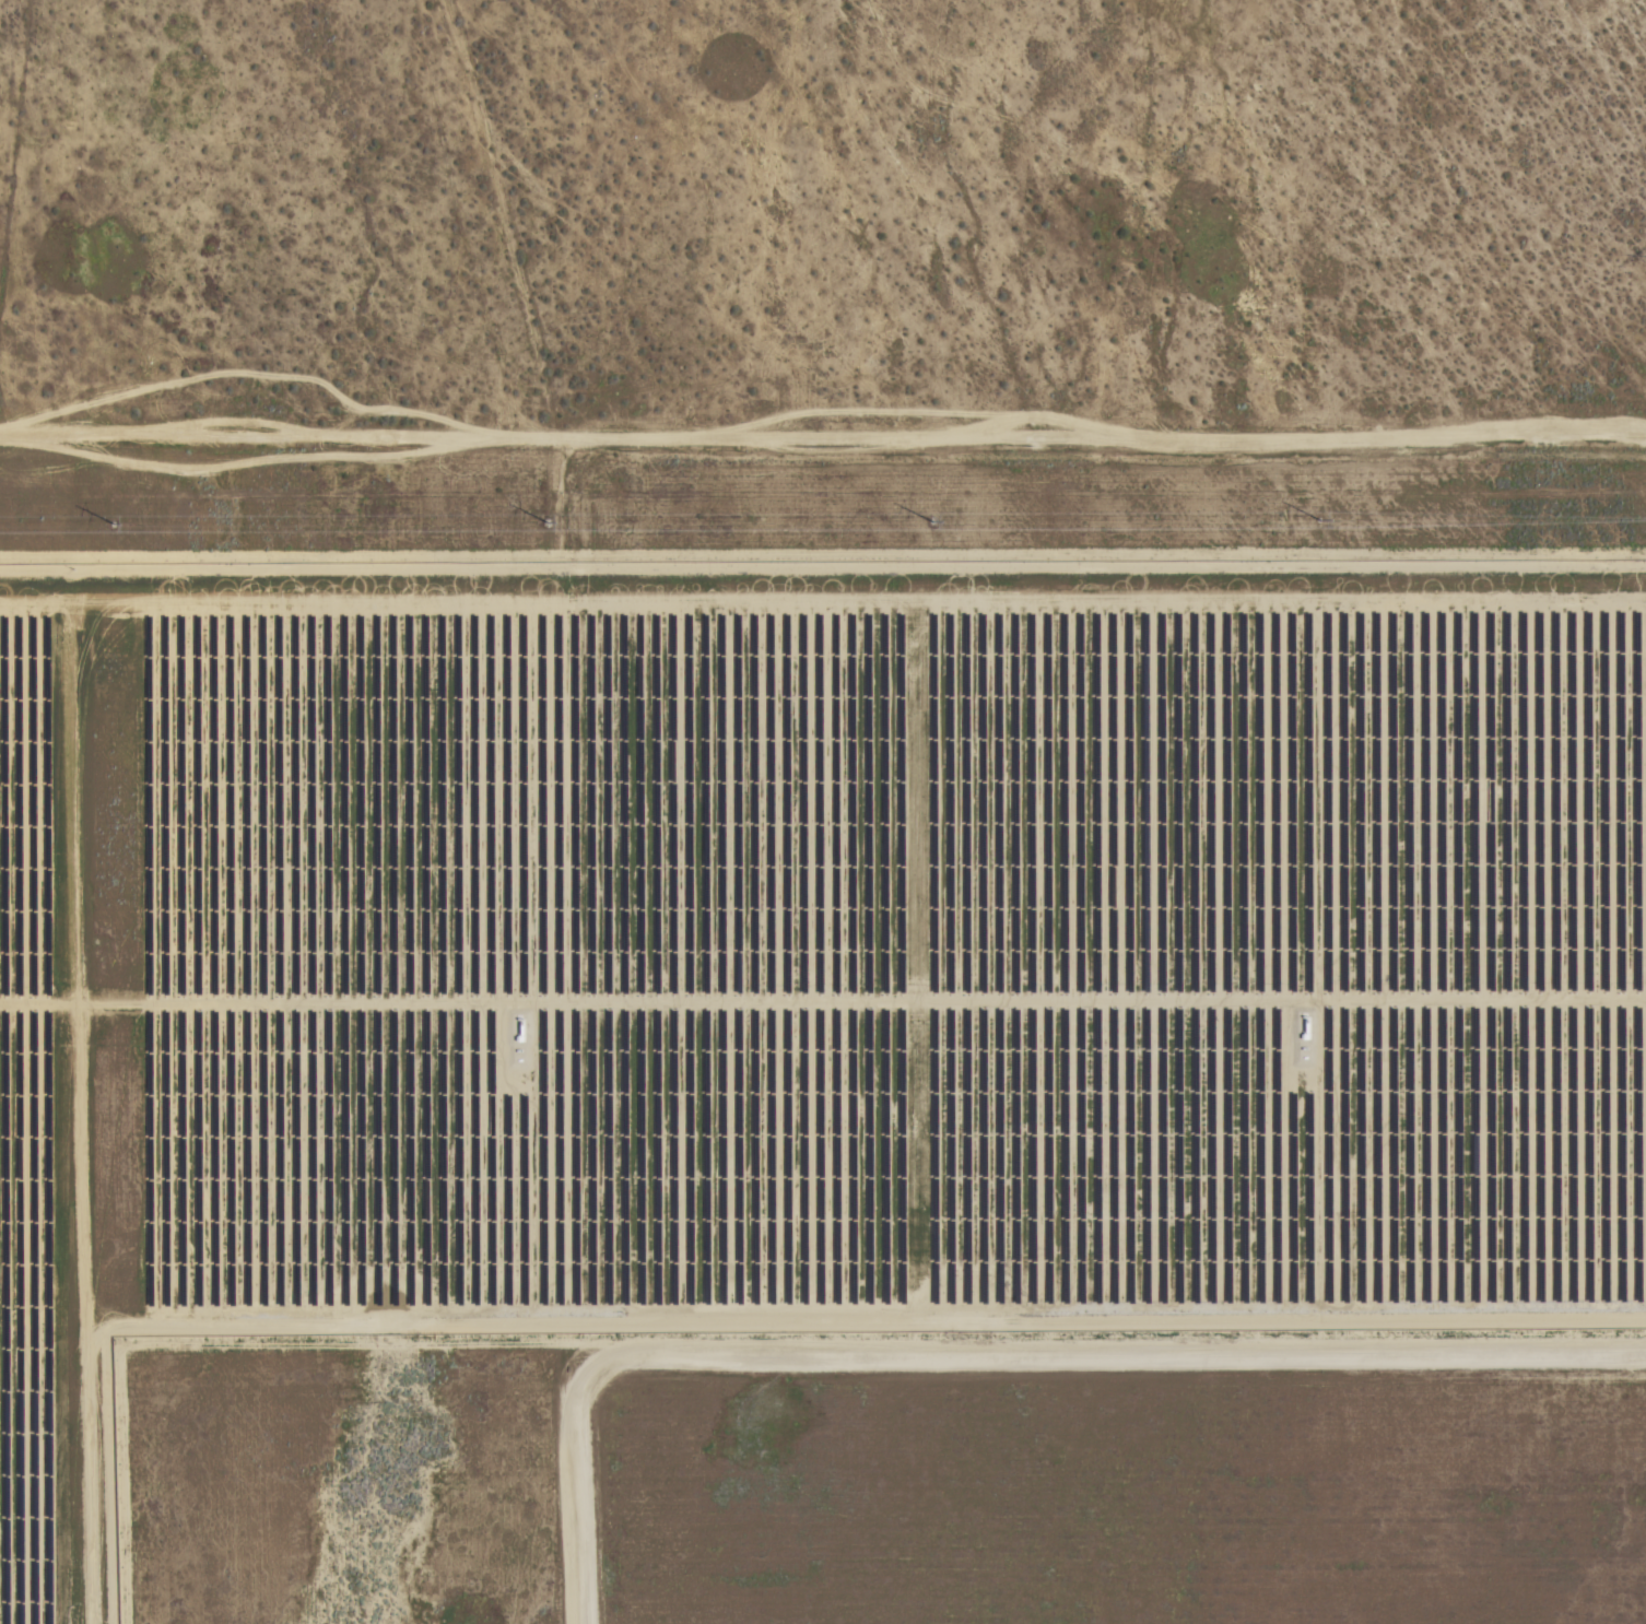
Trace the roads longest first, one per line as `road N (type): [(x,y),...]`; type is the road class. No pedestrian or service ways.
road 1 (track): [(0,461),(505,454),(696,476),(1645,471)]

